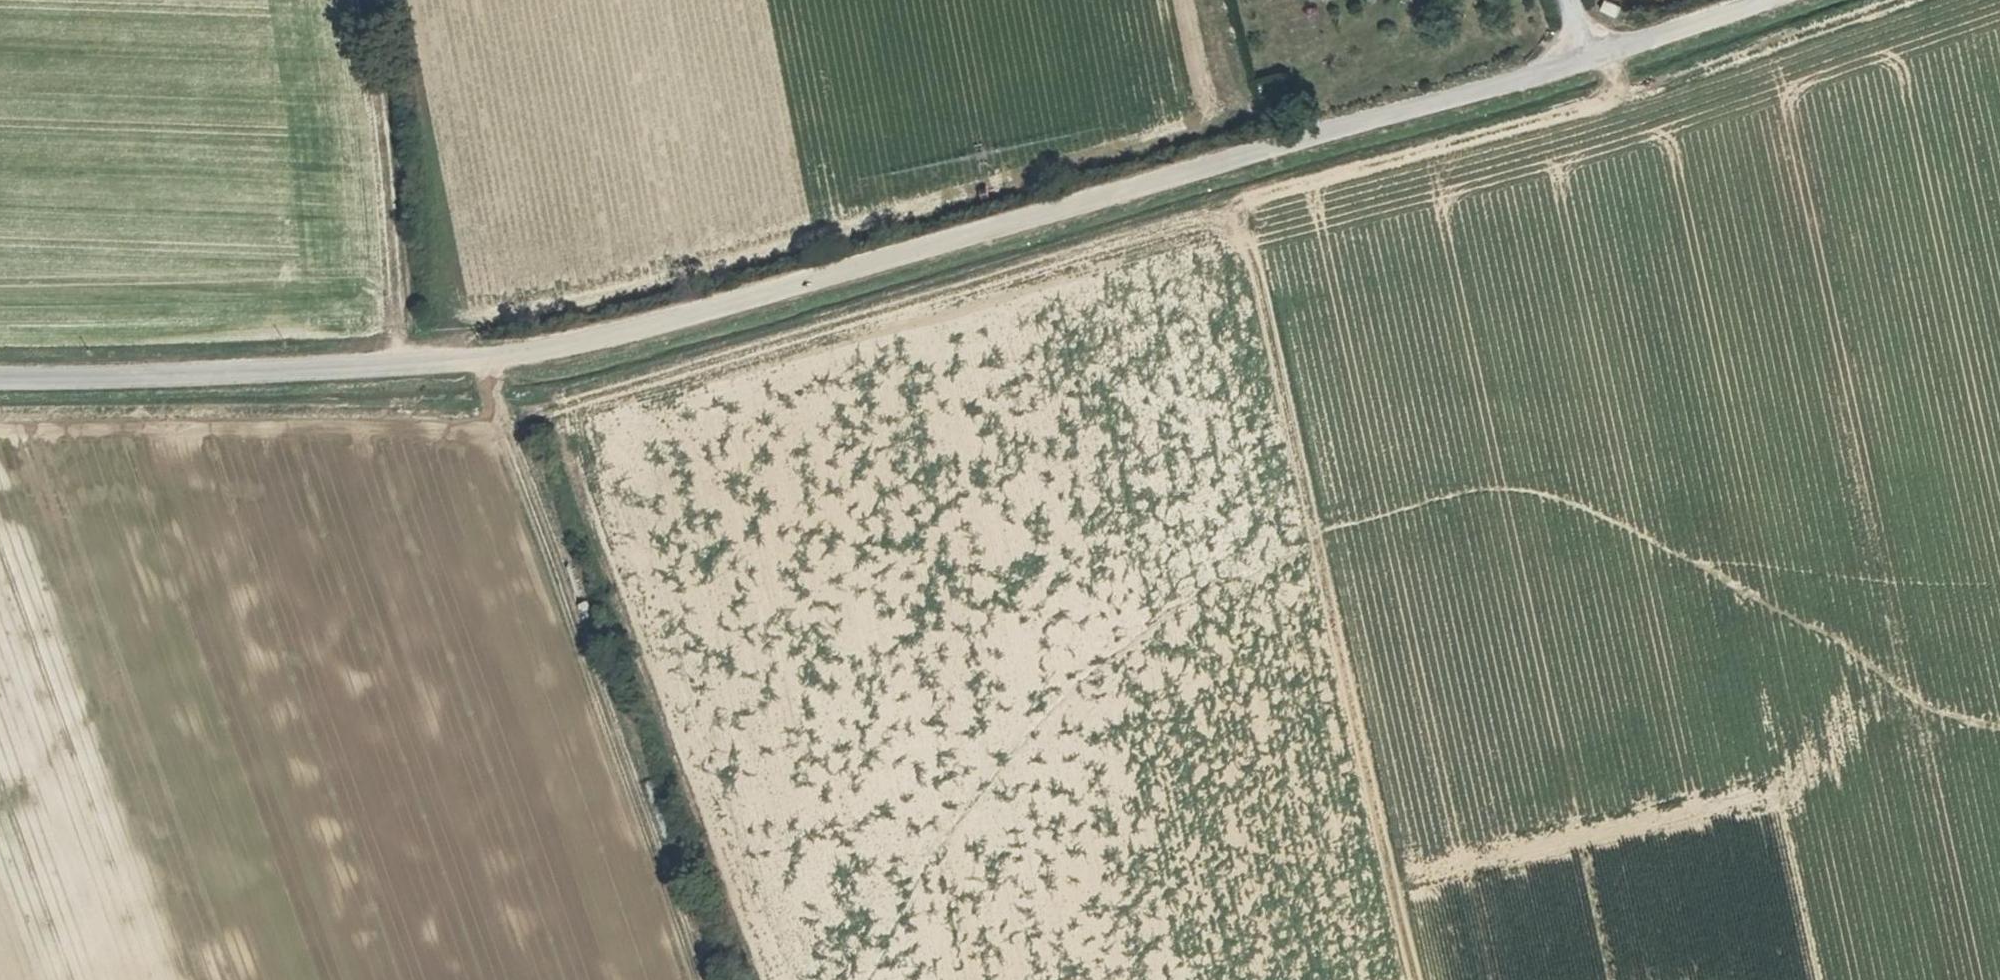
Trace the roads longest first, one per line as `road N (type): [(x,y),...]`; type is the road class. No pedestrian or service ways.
road 1 (unclassified): [(1592,57),(522,353),(0,376)]
road 2 (unclassified): [(1762,0),(1592,57)]

